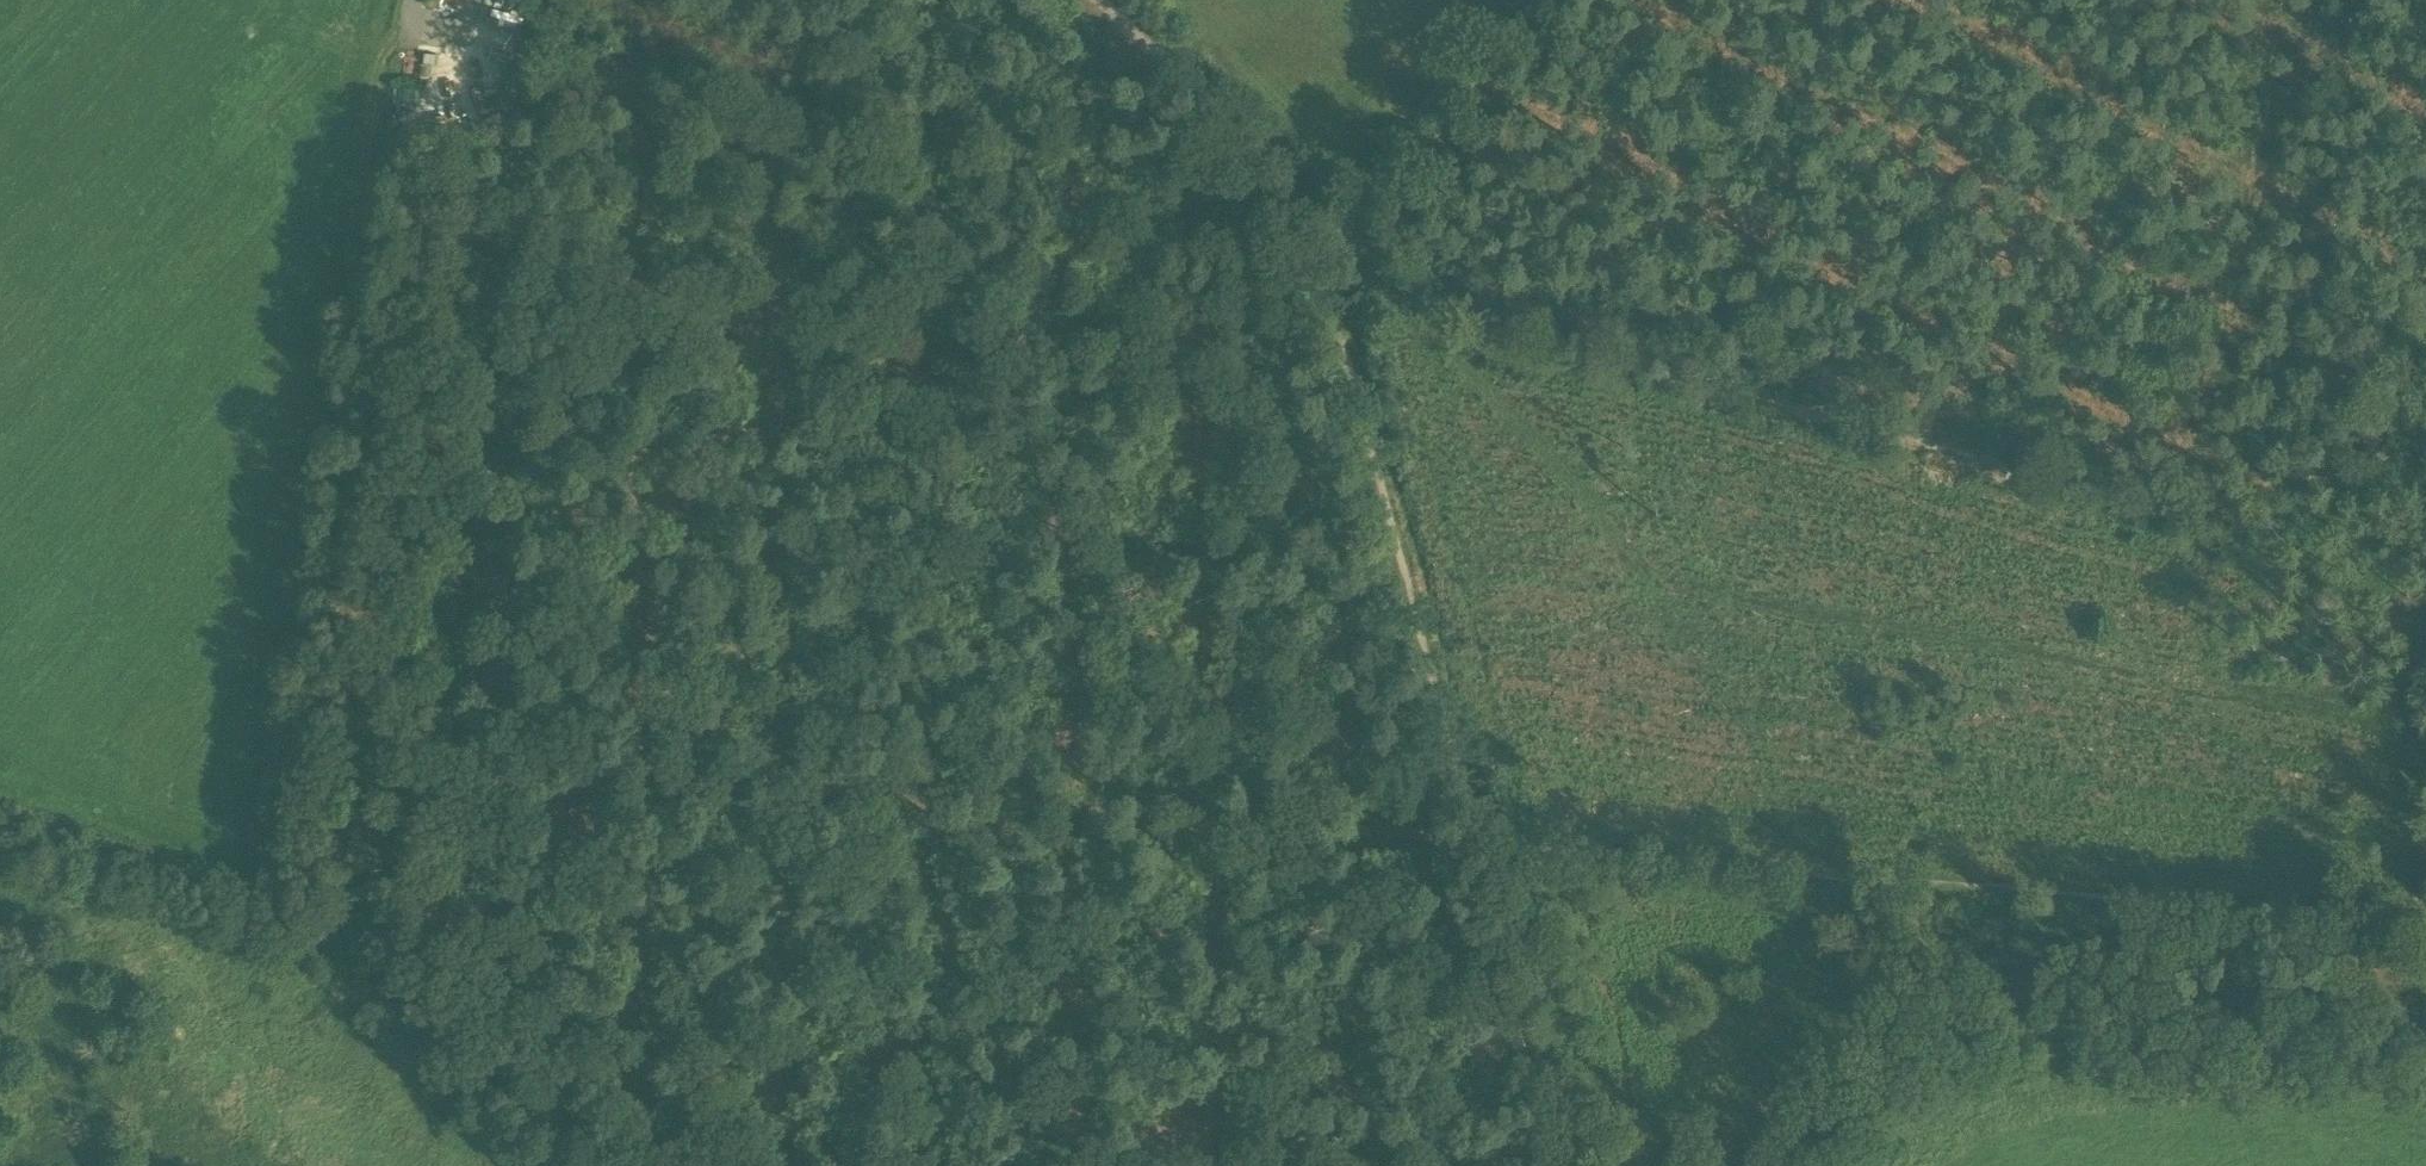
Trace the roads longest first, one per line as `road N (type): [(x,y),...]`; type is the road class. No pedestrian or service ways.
road 1 (track): [(1083,0),(1320,238)]

